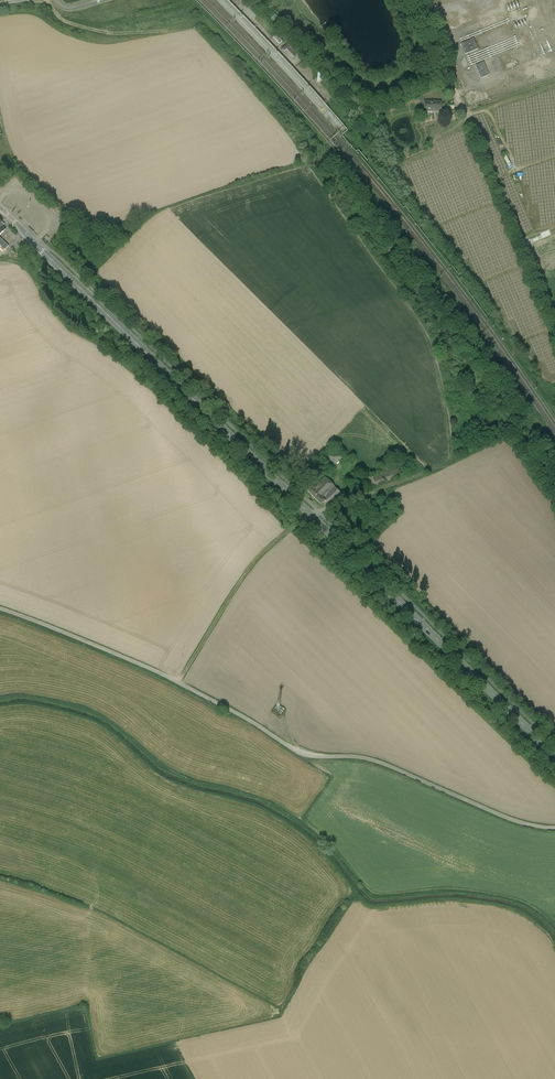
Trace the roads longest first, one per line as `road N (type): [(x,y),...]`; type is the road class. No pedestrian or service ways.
road 1 (primary): [(554,756),(0,207)]
road 2 (unclassified): [(554,827),(518,822),(365,757),(293,752),(177,681),(0,609)]
road 3 (track): [(177,681),(274,538),(349,497),(430,470)]
road 4 (track): [(462,107),(554,329)]
road 5 (track): [(47,0),(58,16),(93,30),(186,32)]

